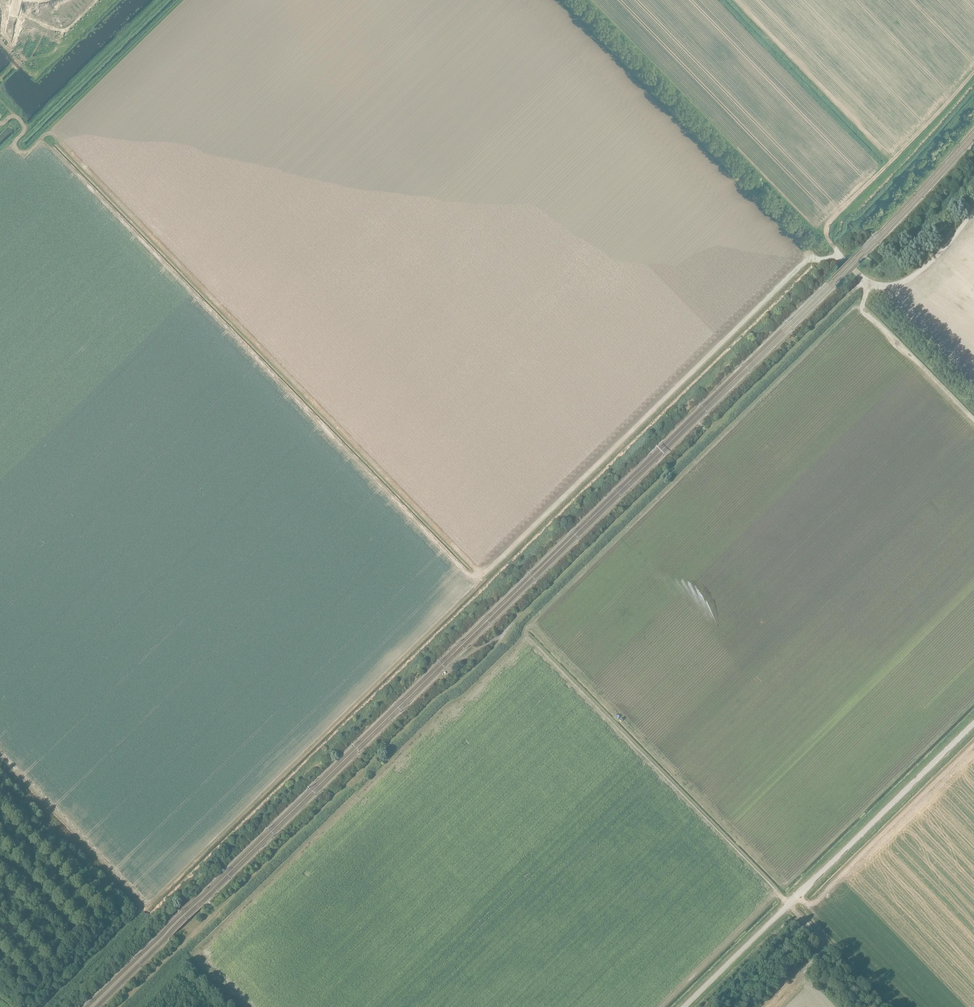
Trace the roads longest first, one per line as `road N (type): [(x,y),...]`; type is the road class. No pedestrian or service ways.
road 1 (track): [(495,647),(119,1006)]
road 2 (track): [(863,281),(514,622)]
road 3 (track): [(973,70),(831,218),(826,234),(863,281),(888,287),(926,266),(973,211)]
road 4 (tertiary): [(684,1006),(973,724)]
road 5 (track): [(142,910),(43,1006)]

